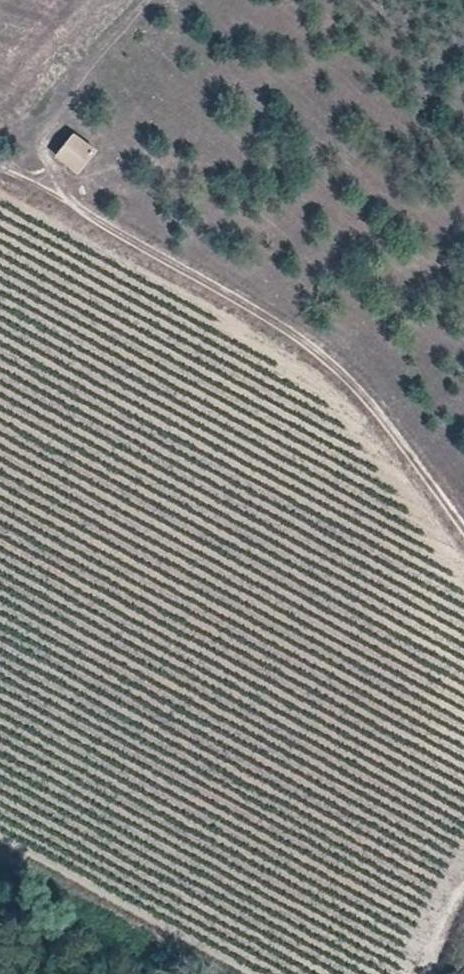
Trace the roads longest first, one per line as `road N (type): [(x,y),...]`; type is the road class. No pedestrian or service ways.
road 1 (track): [(0,166),(324,362),(394,433),(463,530)]

